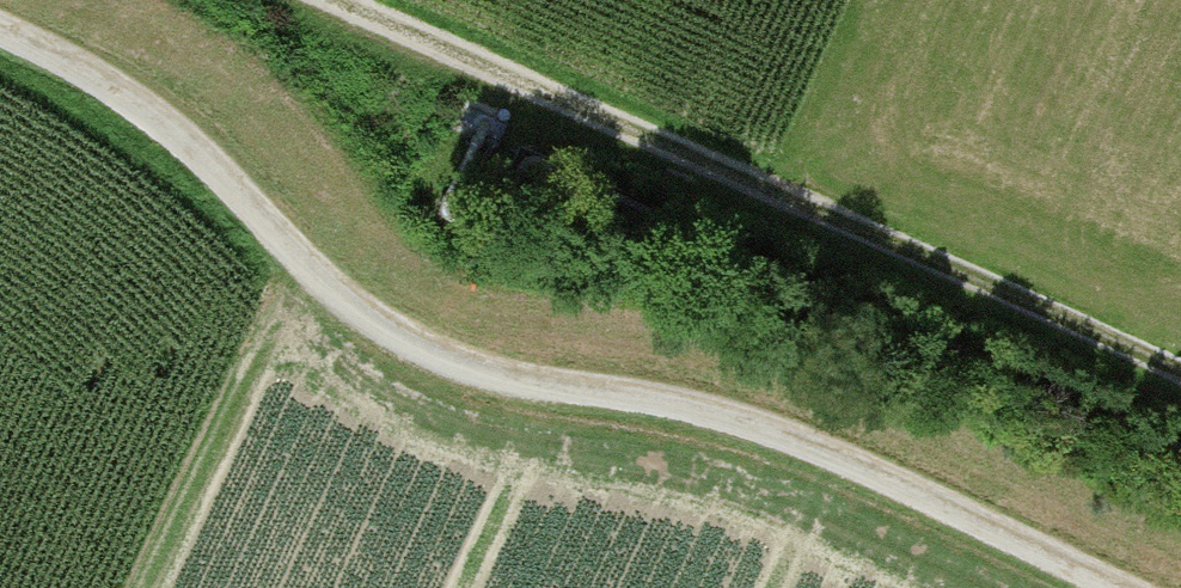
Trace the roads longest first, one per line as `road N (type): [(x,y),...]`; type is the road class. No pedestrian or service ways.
road 1 (track): [(0,35),(167,123),(388,333),(483,373),(696,401),(802,439),(1136,587)]
road 2 (track): [(1180,378),(335,0)]

